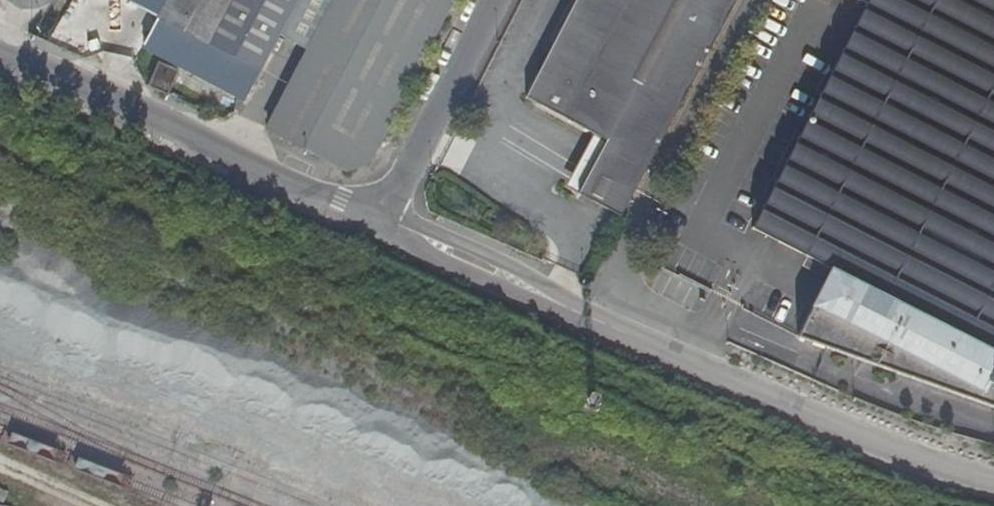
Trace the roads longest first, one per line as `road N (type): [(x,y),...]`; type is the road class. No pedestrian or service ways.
road 1 (unclassified): [(552,306),(921,473),(993,493)]
road 2 (unclassified): [(381,205),(341,203),(0,51)]
road 3 (unclassified): [(490,0),(381,205)]
road 4 (unclassified): [(381,205),(397,238),(552,306)]
road 5 (unclassified): [(552,306),(539,283),(381,205)]

